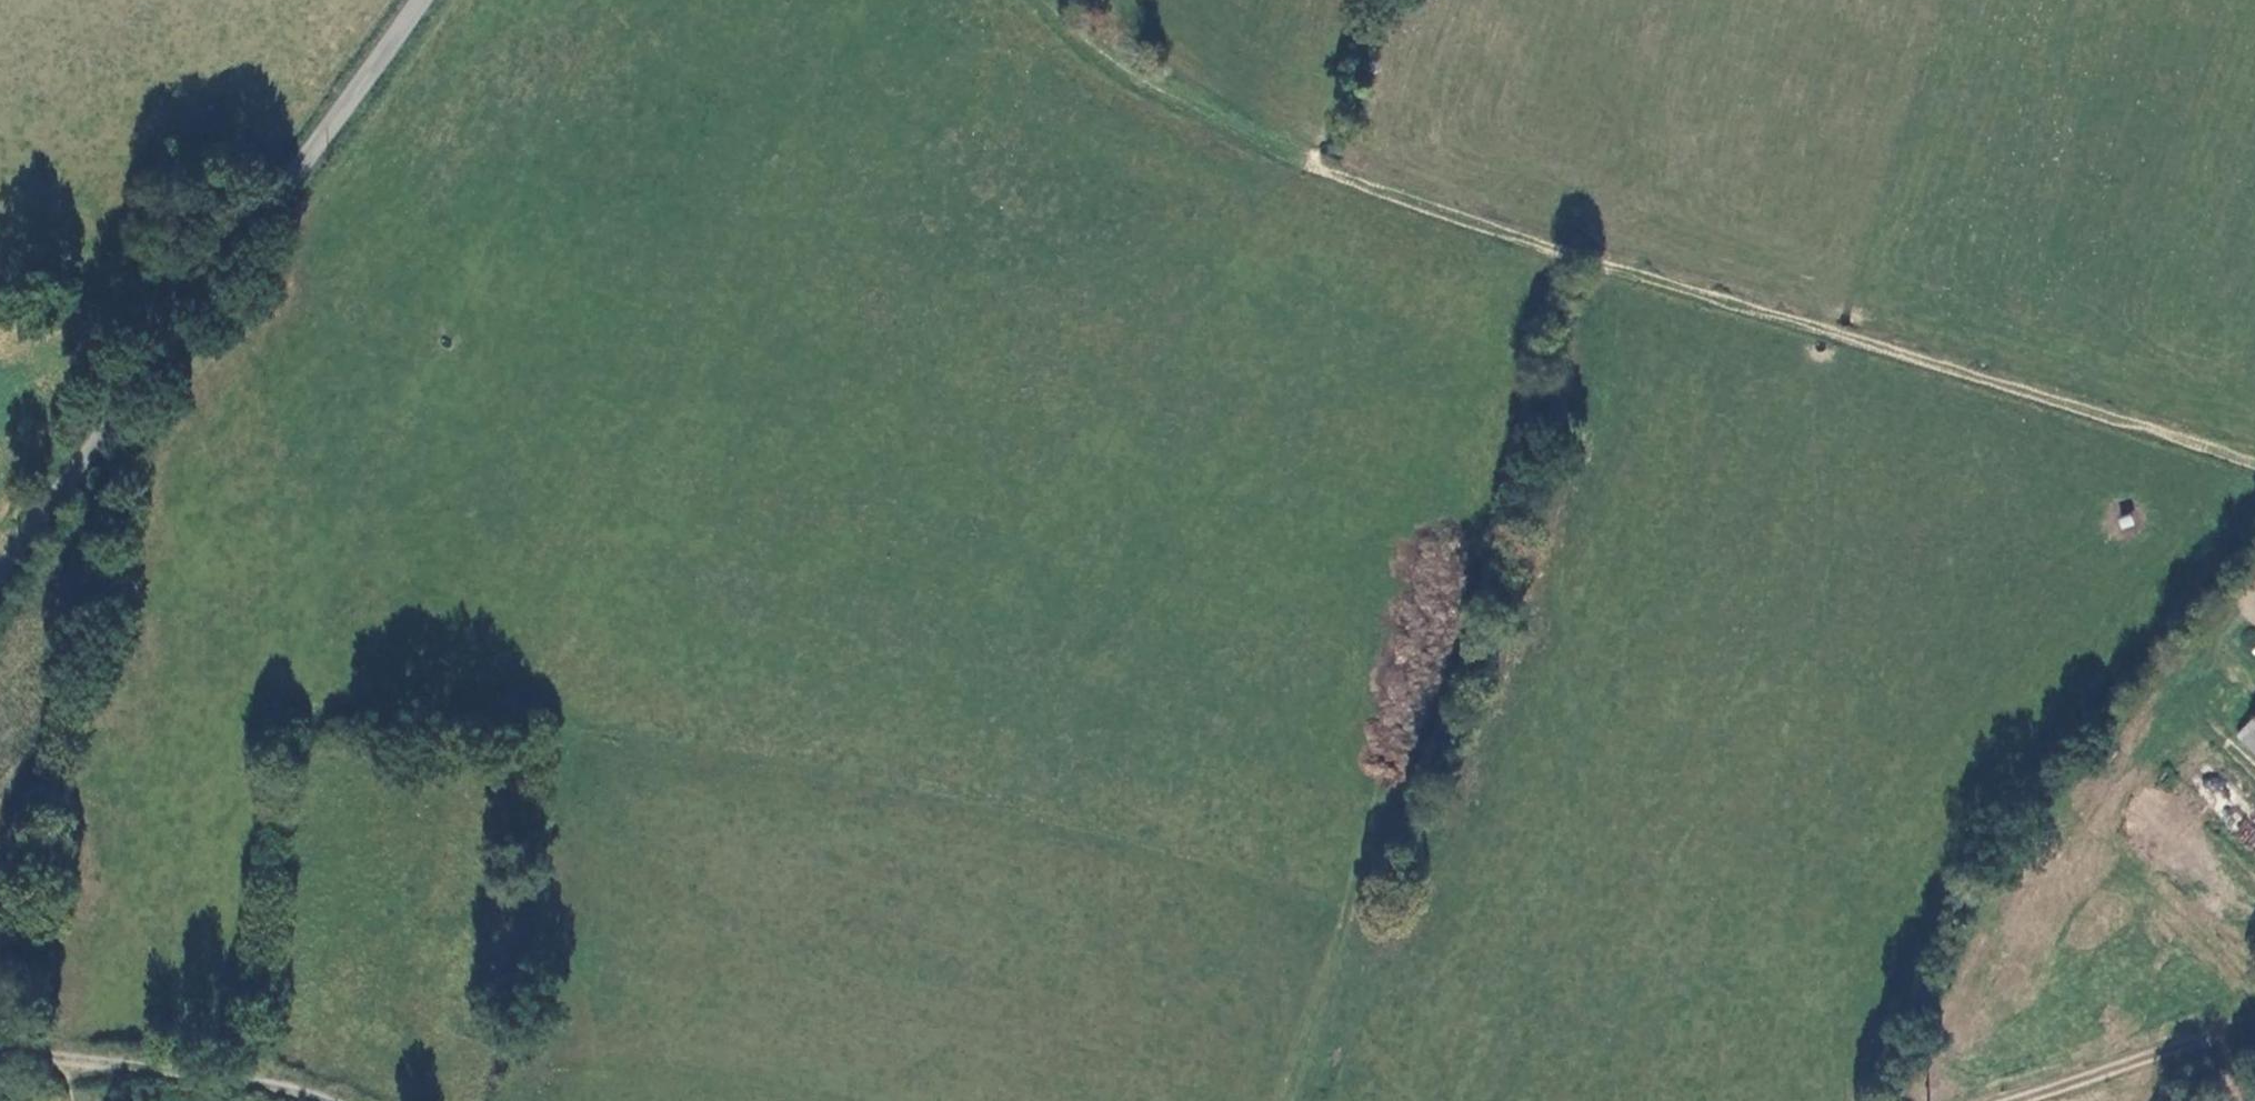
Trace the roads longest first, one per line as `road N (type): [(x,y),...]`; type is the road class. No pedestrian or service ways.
road 1 (unclassified): [(0,572),(418,0)]
road 2 (track): [(56,1059),(190,1071),(321,1100)]
road 3 (track): [(2020,1100),(2254,1019)]

